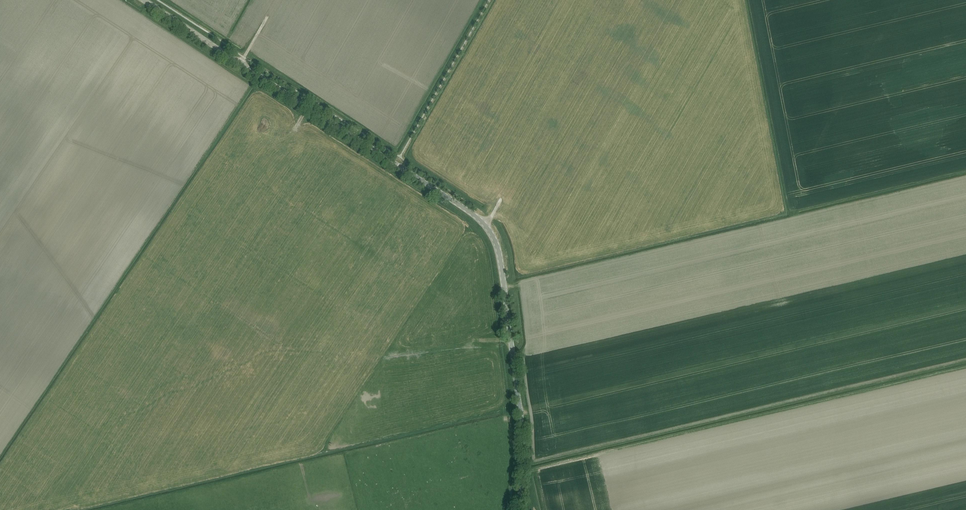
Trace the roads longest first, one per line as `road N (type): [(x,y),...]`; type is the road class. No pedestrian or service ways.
road 1 (tertiary): [(519,509),(521,416),(500,256),(487,230),(144,0)]

